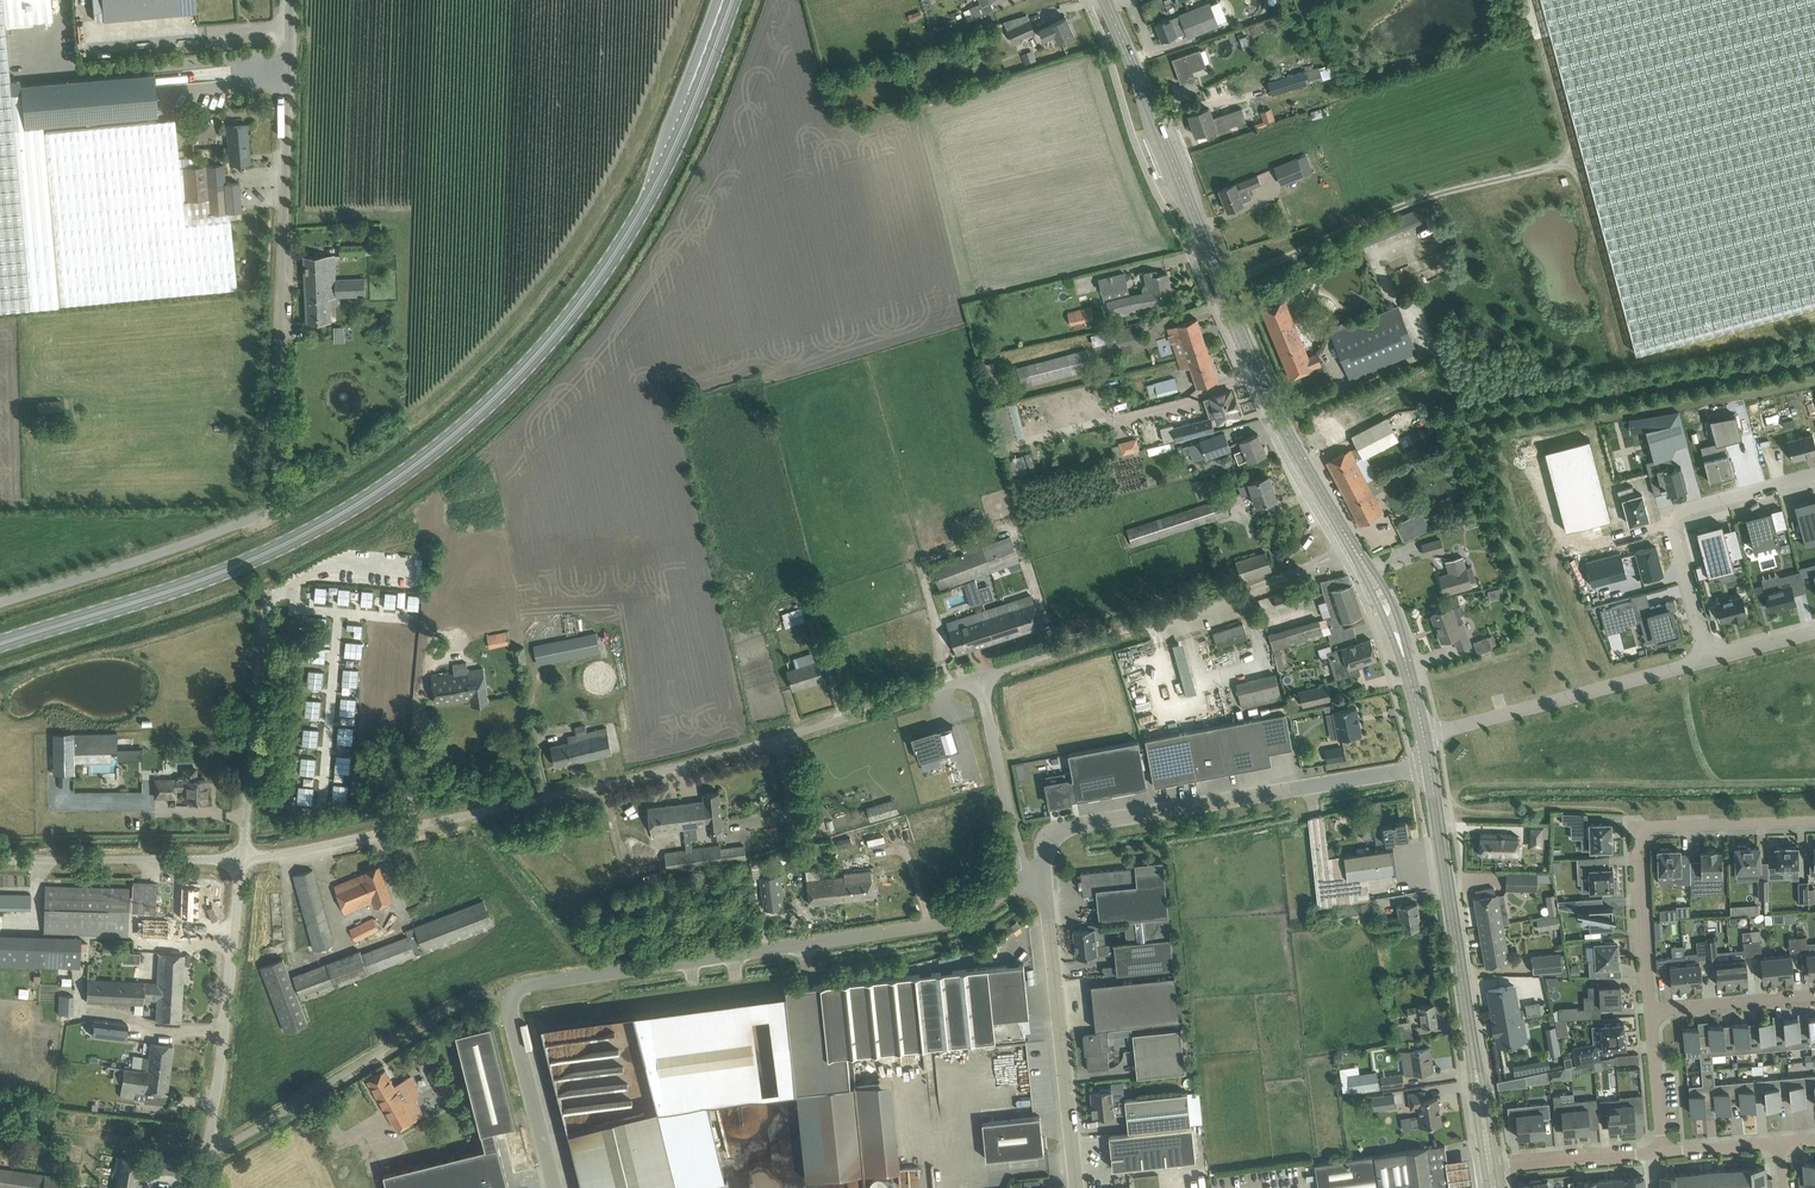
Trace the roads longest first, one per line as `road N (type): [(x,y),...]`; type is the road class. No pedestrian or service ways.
road 1 (secondary): [(0,643),(274,549),(398,477),(491,402),(574,309),(638,216),(675,146),(733,0)]
road 2 (tertiary): [(1424,736),(1382,597),(1272,407),(1105,0)]
road 3 (unclassified): [(0,602),(213,534),(273,503),(289,0)]
road 4 (unclassified): [(243,862),(649,775),(979,678)]
road 5 (unclassified): [(507,990),(964,918),(1007,891),(1021,842)]
road 6 (tertiary): [(1491,1167),(1429,766)]
road 7 (unclassified): [(1048,841),(1080,823),(1429,766)]
road 8 (unclassified): [(979,678),(1331,559)]
road 9 (residential): [(1650,1012),(1642,832),(1814,824)]
road 10 (unclassified): [(1076,1187),(1045,894),(1048,841)]
road 11 (unclassified): [(205,1157),(444,1015),(507,990)]
road 12 (unclassified): [(205,1157),(243,862)]
road 13 (unclassified): [(1424,736),(1705,660)]
road 14 (unclassified): [(243,862),(268,595)]
road 15 (unclassified): [(0,861),(243,862)]
road 16 (unclassified): [(556,1187),(507,990)]
road 17 (residential): [(1491,1167),(1661,1152)]
road 18 (unclassified): [(1021,842),(979,678)]
road 19 (residential): [(1814,997),(1650,1012)]
road 20 (unclassified): [(1814,473),(1687,507),(1671,532)]
road 21 (residential): [(1661,1152),(1650,1012)]
road 22 (unclassified): [(1671,532),(1705,660)]

